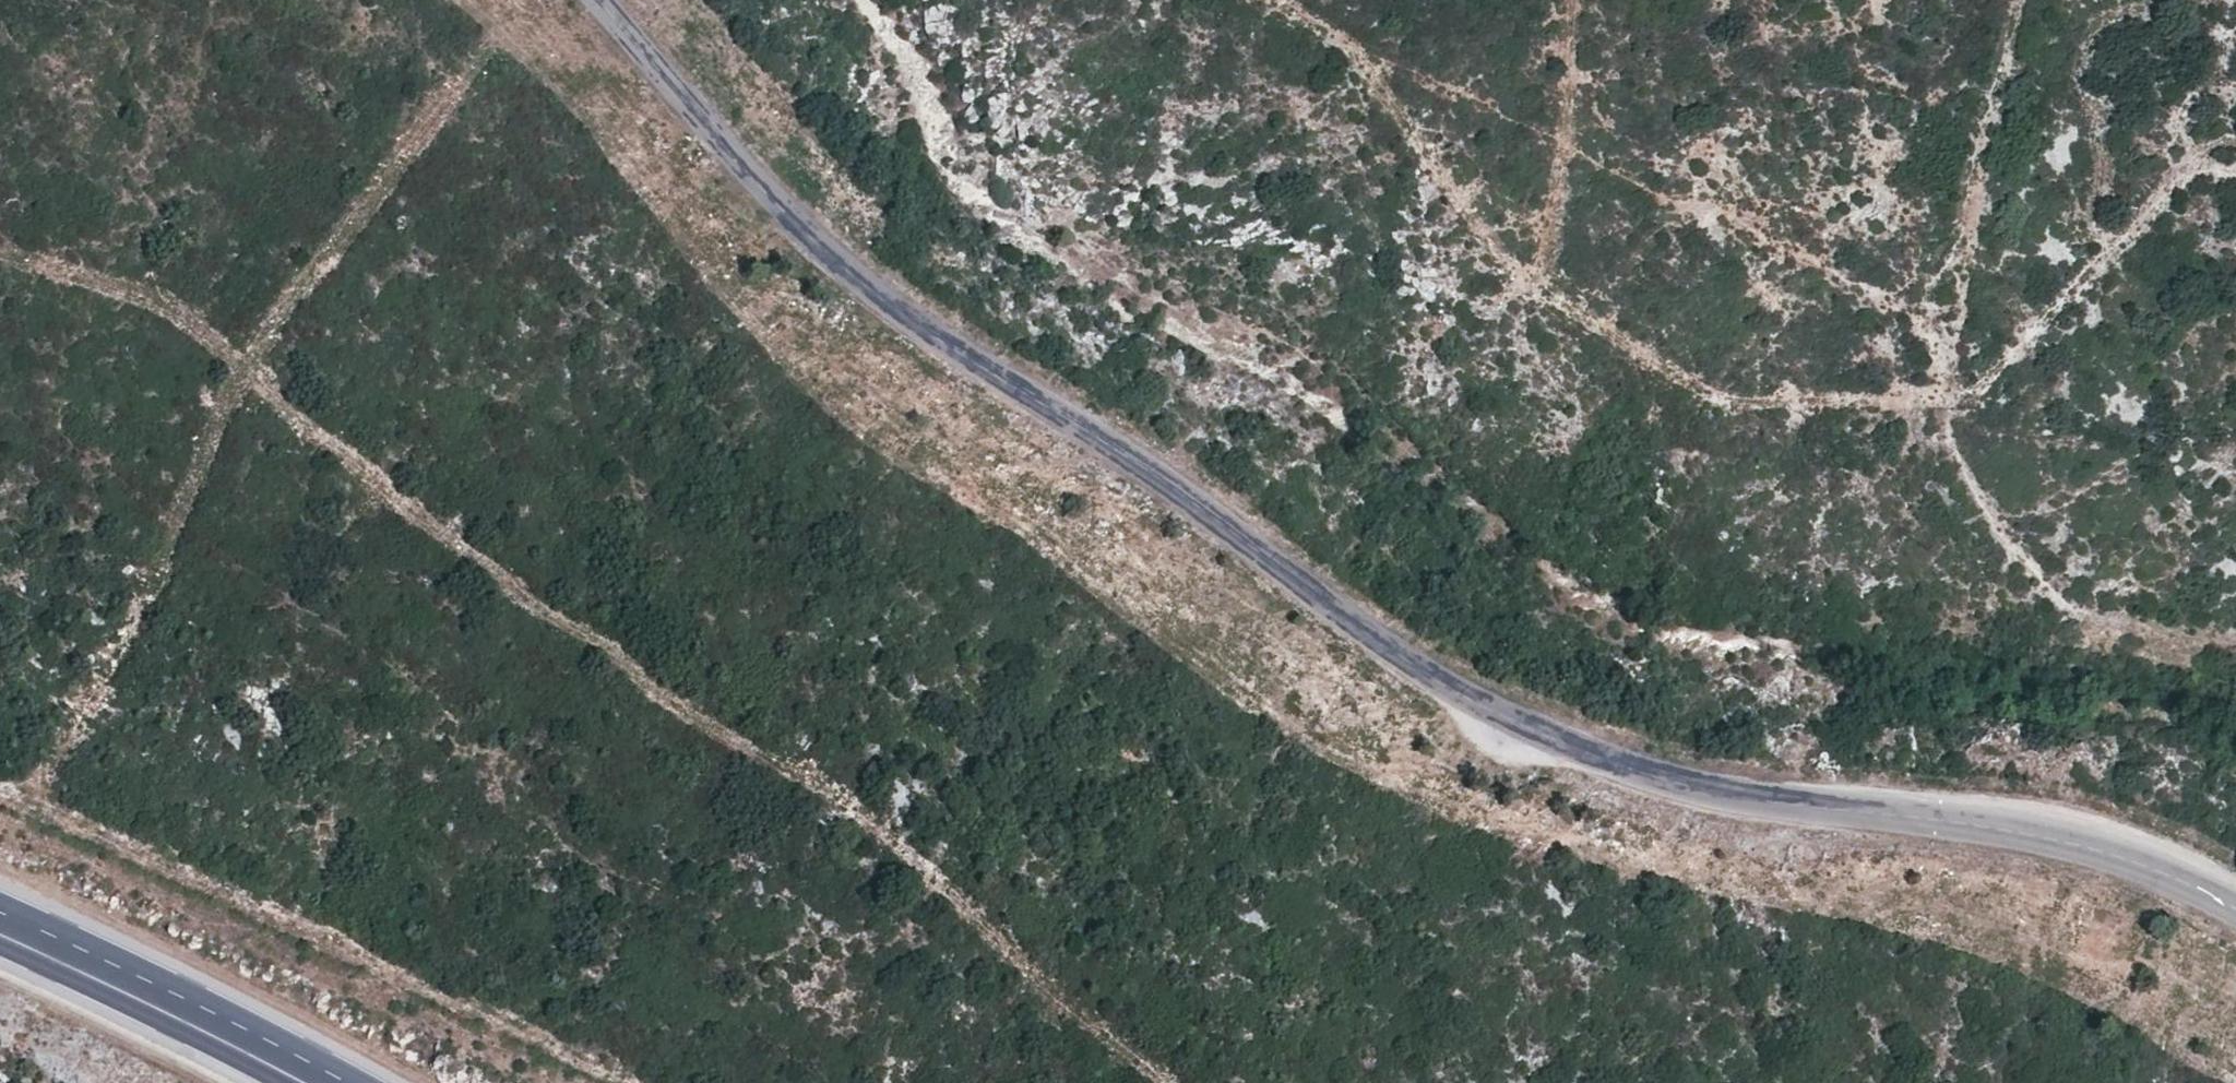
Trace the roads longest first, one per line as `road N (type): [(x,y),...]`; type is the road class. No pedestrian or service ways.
road 1 (tertiary): [(2235,908),(2129,860),(2040,836),(1687,785),(1607,761),(1479,704),(1139,465),(890,307),(774,203),(596,0)]
road 2 (primary): [(309,1082),(0,934)]

